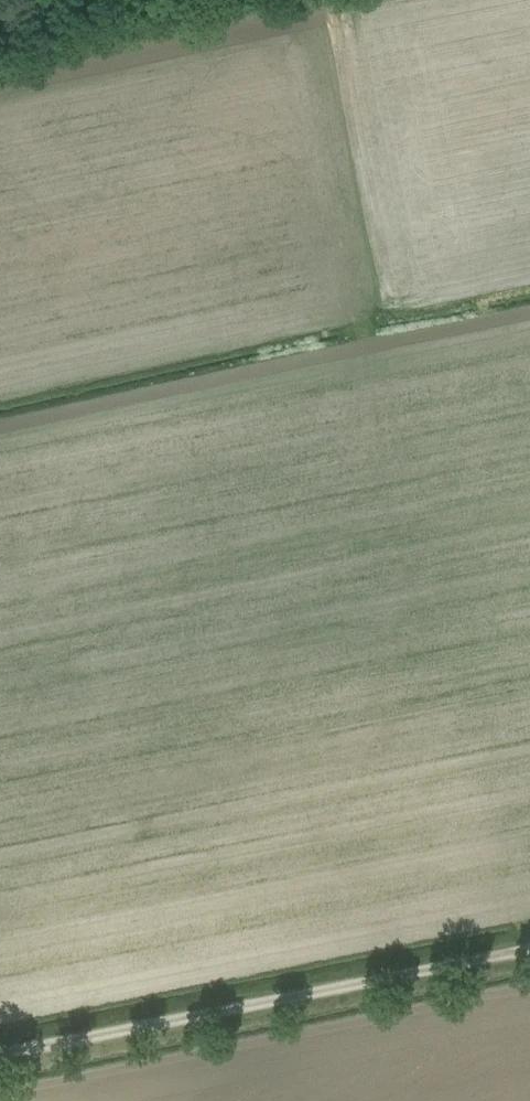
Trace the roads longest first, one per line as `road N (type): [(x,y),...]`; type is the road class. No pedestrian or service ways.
road 1 (track): [(0,1053),(529,950)]

